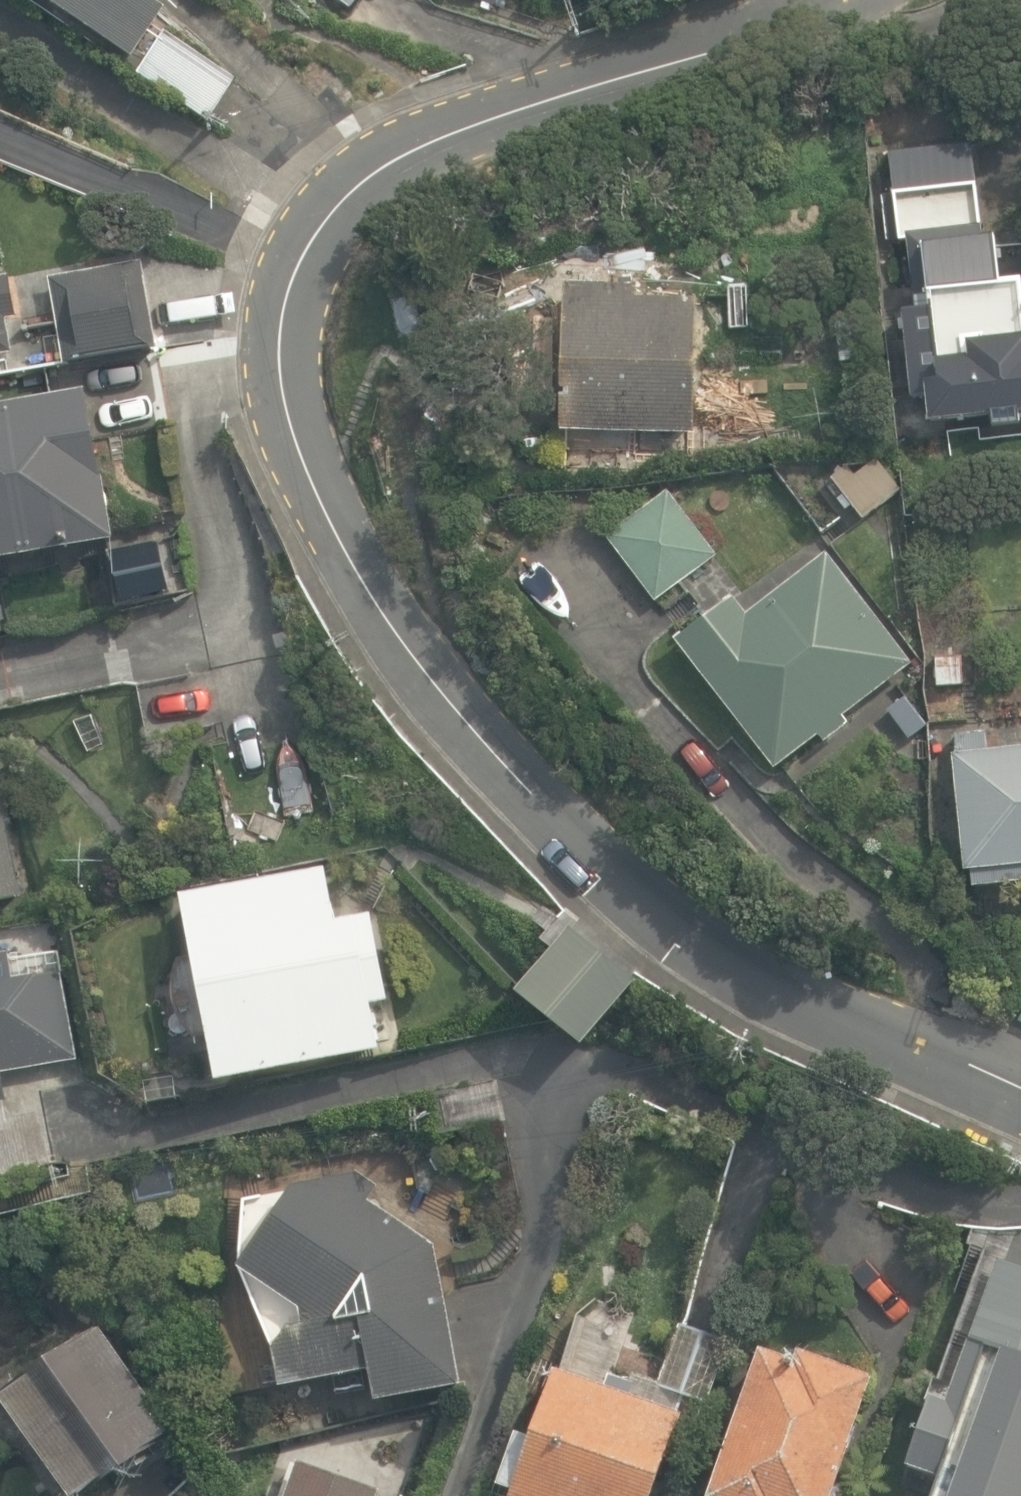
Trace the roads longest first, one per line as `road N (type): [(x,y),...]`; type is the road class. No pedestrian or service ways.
road 1 (residential): [(330,222),(280,315),(282,393),(304,477),(414,666),(559,821),(690,930),(855,1017),(1020,1086)]
road 2 (residential): [(836,0),(783,28),(464,129),(374,172),(330,222)]
road 3 (residential): [(1020,1200),(956,1197),(494,1048)]
road 4 (residential): [(0,38),(172,143),(330,222)]

